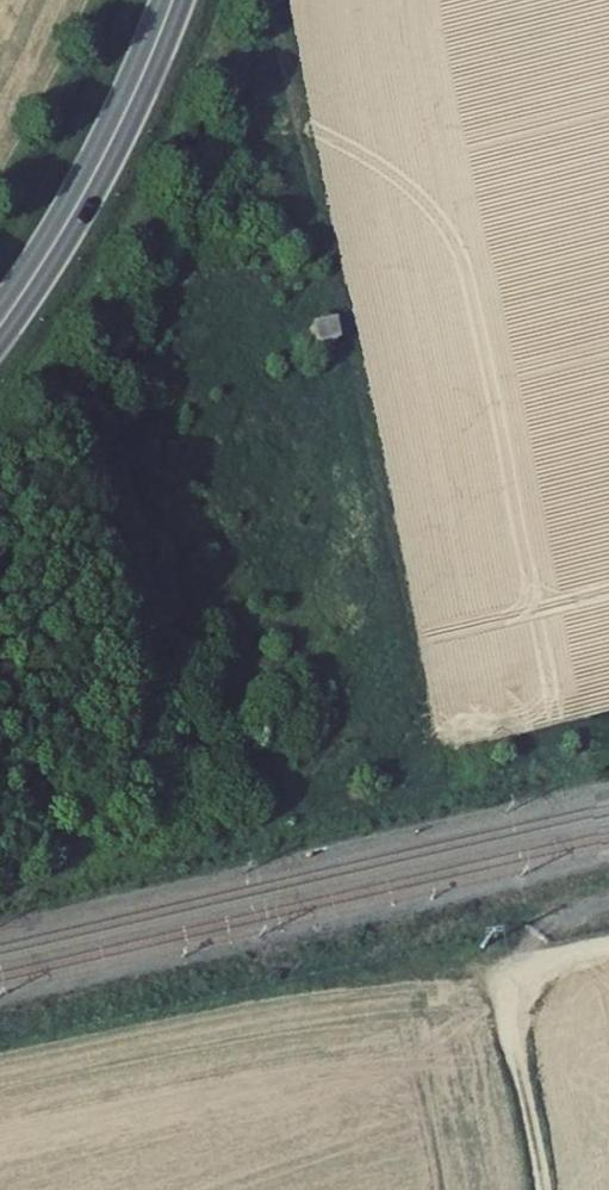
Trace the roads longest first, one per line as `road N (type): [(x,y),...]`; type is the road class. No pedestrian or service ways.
road 1 (track): [(433,738),(272,0)]
road 2 (primary): [(173,0),(78,205),(0,326)]
road 3 (track): [(547,1189),(507,1002),(536,970),(608,949)]

